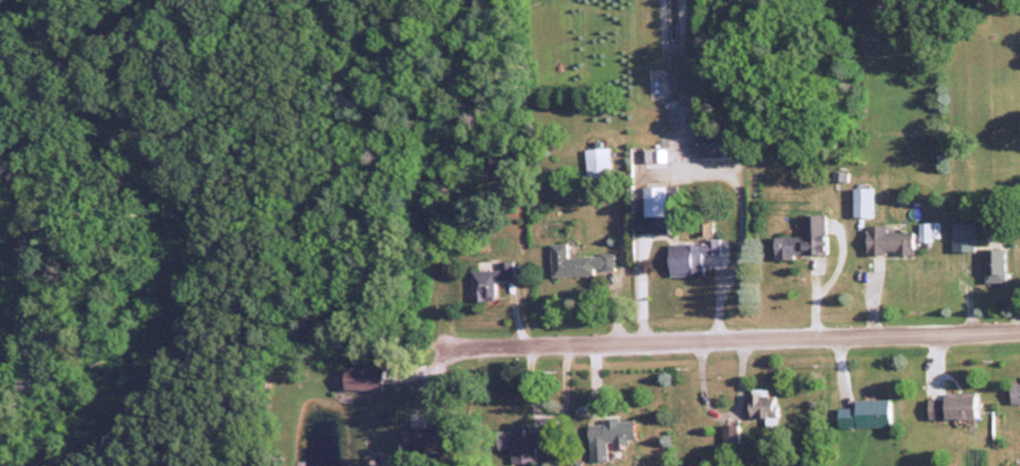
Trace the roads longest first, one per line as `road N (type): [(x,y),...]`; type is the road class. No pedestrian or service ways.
road 1 (residential): [(1019,327),(436,346)]

